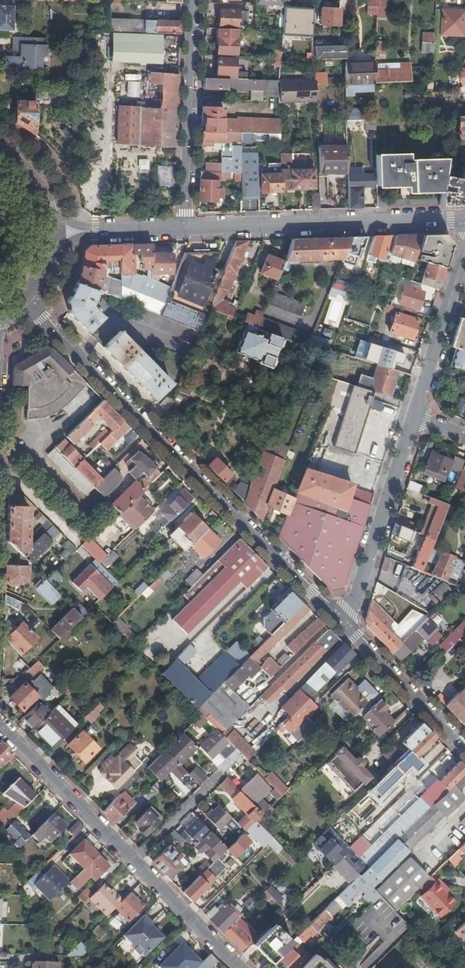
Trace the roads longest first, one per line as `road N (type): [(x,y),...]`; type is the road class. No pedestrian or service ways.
road 1 (residential): [(28,302),(346,625)]
road 2 (residential): [(0,720),(241,967)]
road 3 (tertiary): [(464,218),(188,227)]
road 4 (residential): [(188,227),(195,0)]
road 5 (residential): [(346,625),(416,417)]
road 6 (residential): [(416,417),(464,252)]
road 7 (residential): [(346,625),(464,745)]
road 8 (tertiary): [(188,227),(54,233)]

